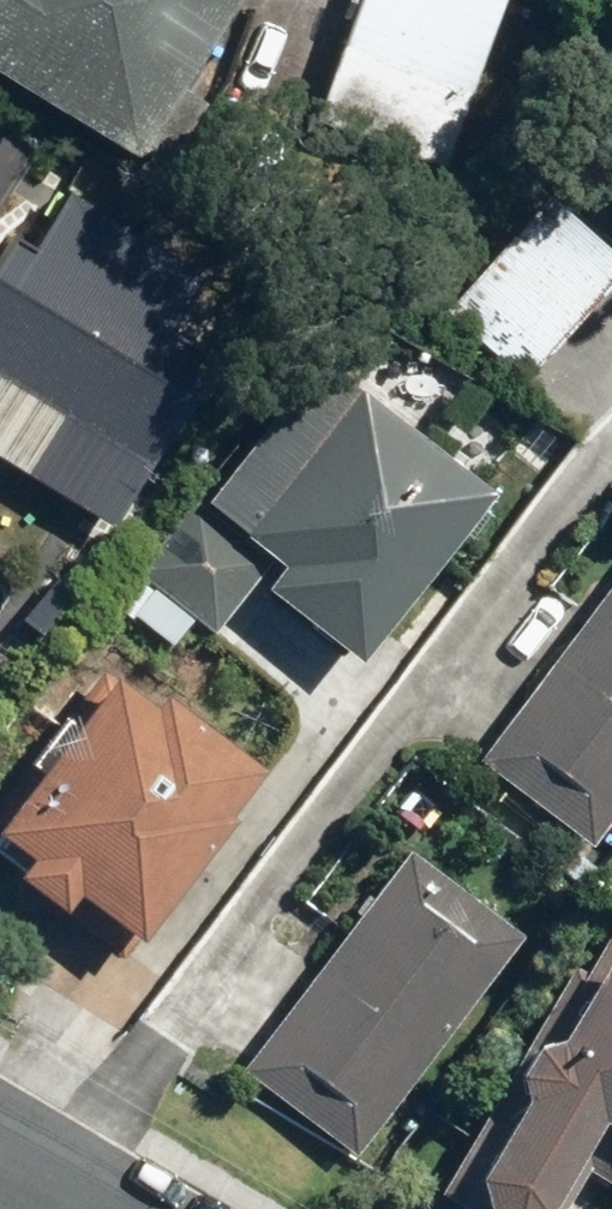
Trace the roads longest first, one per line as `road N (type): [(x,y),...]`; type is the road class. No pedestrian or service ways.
road 1 (residential): [(0,1145),(107,1208)]

